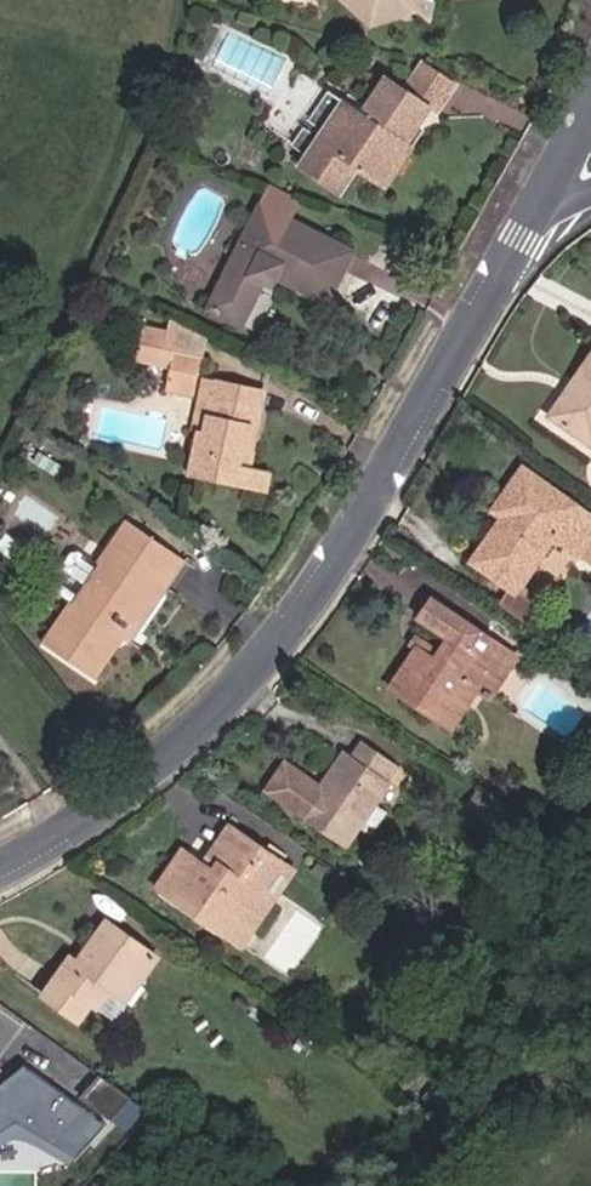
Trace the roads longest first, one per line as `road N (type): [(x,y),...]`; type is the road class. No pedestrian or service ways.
road 1 (residential): [(526,223),(297,612),(122,787),(0,867)]
road 2 (residential): [(590,81),(526,223)]

